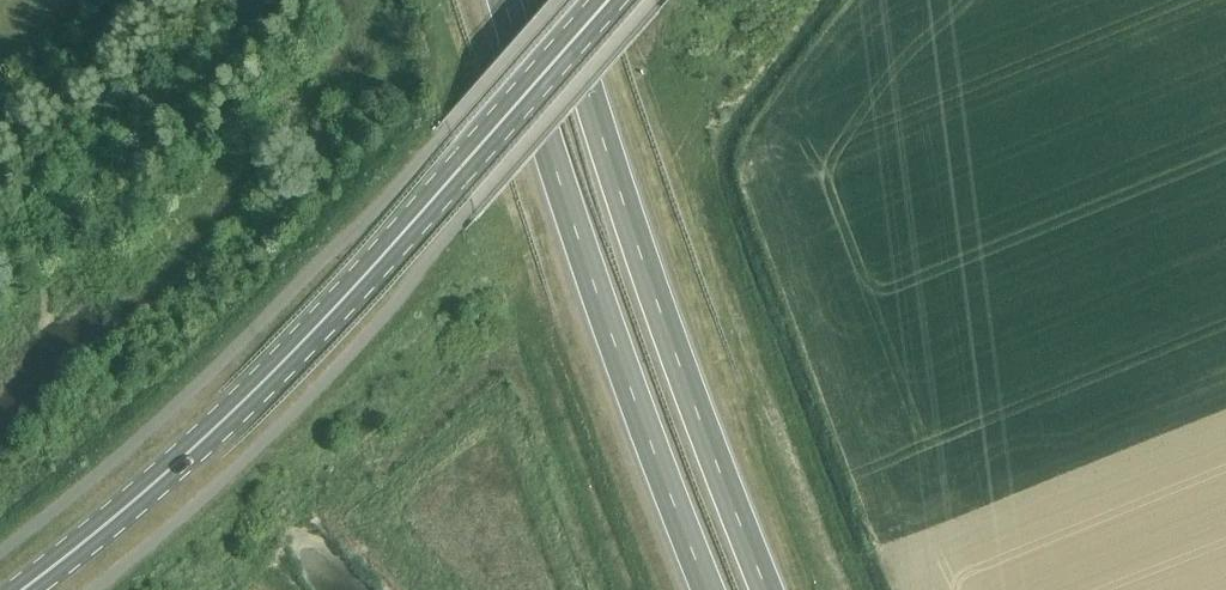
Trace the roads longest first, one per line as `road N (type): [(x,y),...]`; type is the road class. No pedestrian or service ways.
road 1 (secondary): [(29,589),(169,476),(337,310),(610,0)]
road 2 (trunk): [(499,0),(585,261),(710,589)]
road 3 (trunk): [(769,589),(643,257),(560,0)]

